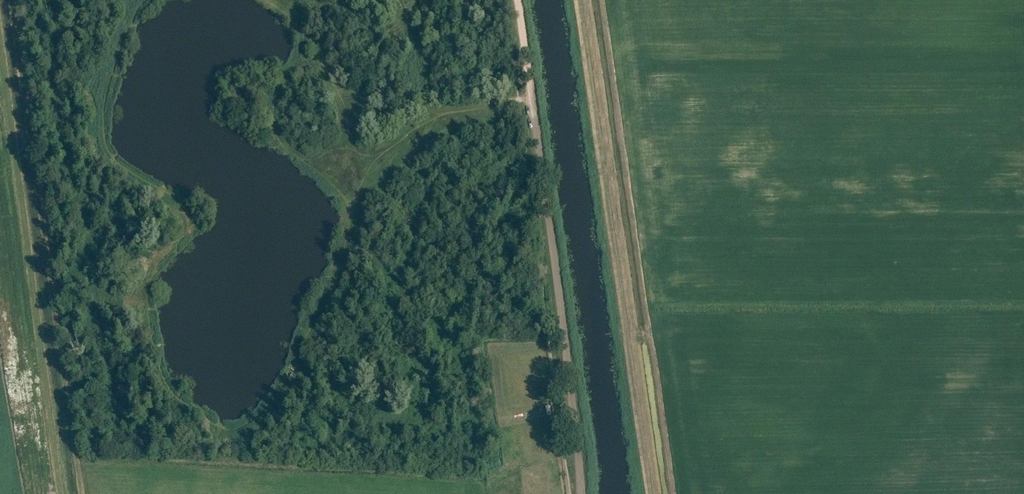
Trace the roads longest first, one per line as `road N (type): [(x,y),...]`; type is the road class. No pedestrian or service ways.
road 1 (track): [(581,0),(654,493)]
road 2 (track): [(583,493),(518,0)]
road 3 (track): [(0,37),(60,493)]

